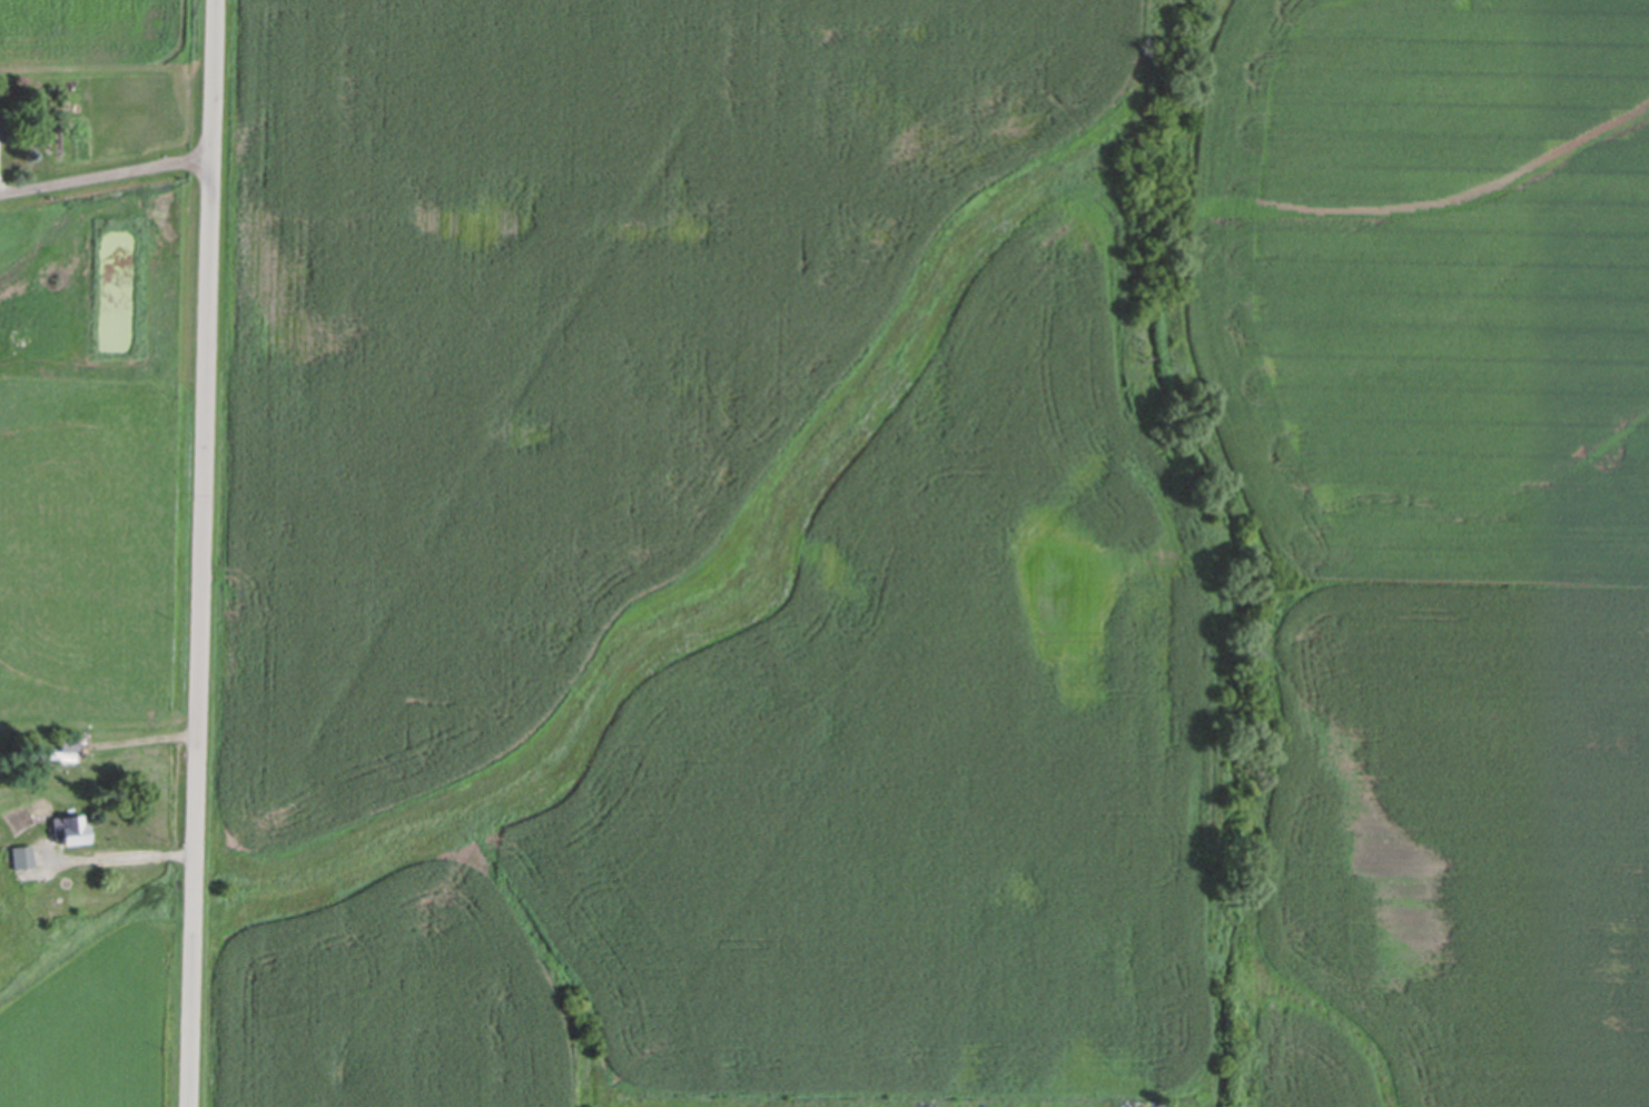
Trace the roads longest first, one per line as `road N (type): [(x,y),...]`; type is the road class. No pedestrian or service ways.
road 1 (residential): [(216,0),(189,1106)]

